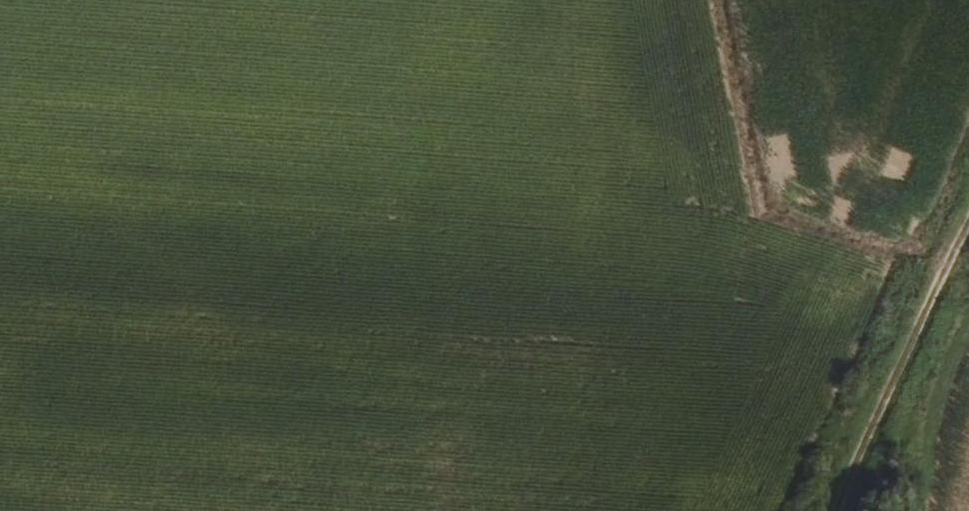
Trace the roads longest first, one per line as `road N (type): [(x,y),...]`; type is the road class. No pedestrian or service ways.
road 1 (track): [(968,198),(926,265),(823,510)]

